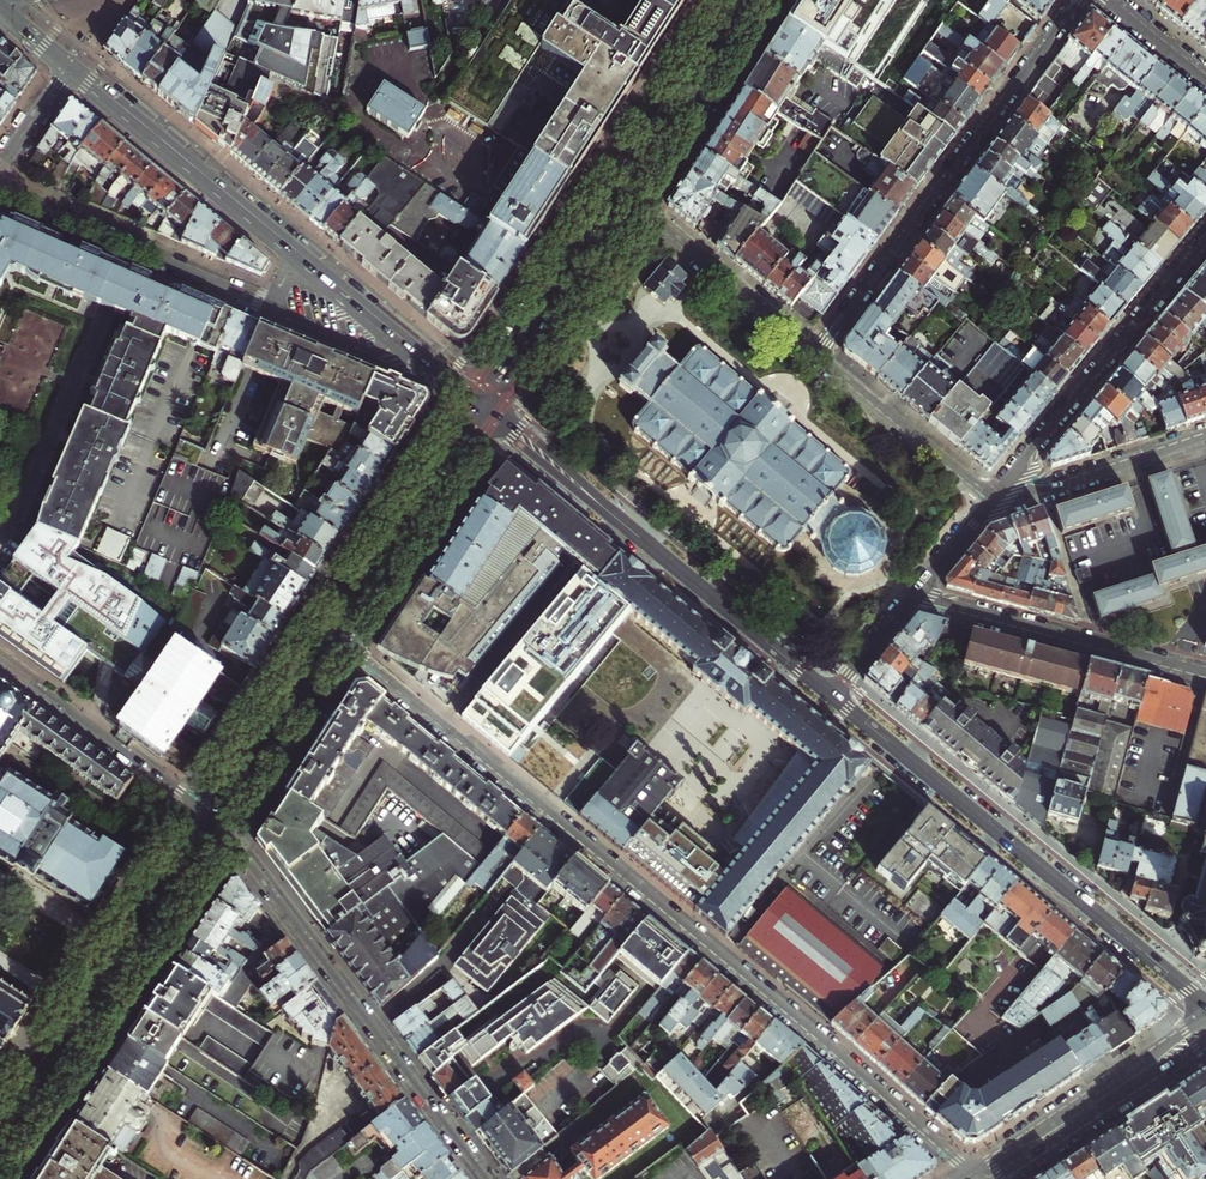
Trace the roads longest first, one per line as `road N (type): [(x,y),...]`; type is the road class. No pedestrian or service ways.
road 1 (residential): [(977,1178),(342,645)]
road 2 (secondary): [(1205,1008),(829,694)]
road 3 (primary): [(733,0),(475,399)]
road 4 (residential): [(815,357),(1077,0)]
road 5 (residential): [(224,824),(486,1178)]
road 6 (secondary): [(829,694),(492,412)]
road 7 (secondary): [(0,1171),(224,824)]
road 8 (secondary): [(208,809),(0,1129)]
road 9 (residential): [(1205,238),(990,499)]
road 10 (residential): [(1205,674),(915,595)]
road 11 (residential): [(270,307),(0,188)]
road 12 (primary): [(68,67),(292,253)]
road 13 (secondary): [(475,399),(321,631)]
road 14 (secondary): [(342,645),(492,412)]
road 15 (tertiary): [(1205,1027),(979,1178)]
road 16 (residential): [(0,662),(208,809)]
road 17 (primary): [(492,412),(629,202)]
road 18 (residential): [(815,357),(629,202)]
road 19 (primary): [(629,202),(760,0)]
road 20 (residential): [(990,499),(815,357)]
road 21 (residential): [(990,499),(1042,491),(1205,435)]
road 22 (secondary): [(224,824),(342,645)]
road 23 (secondary): [(321,631),(208,809)]
road 24 (residential): [(394,335),(377,354),(270,307)]
road 25 (residential): [(829,694),(915,595)]
road 26 (primary): [(292,253),(394,335)]
road 27 (residential): [(1107,0),(1205,79)]
road 28 (residential): [(915,595),(990,499)]
road 29 (residential): [(0,168),(68,67)]

